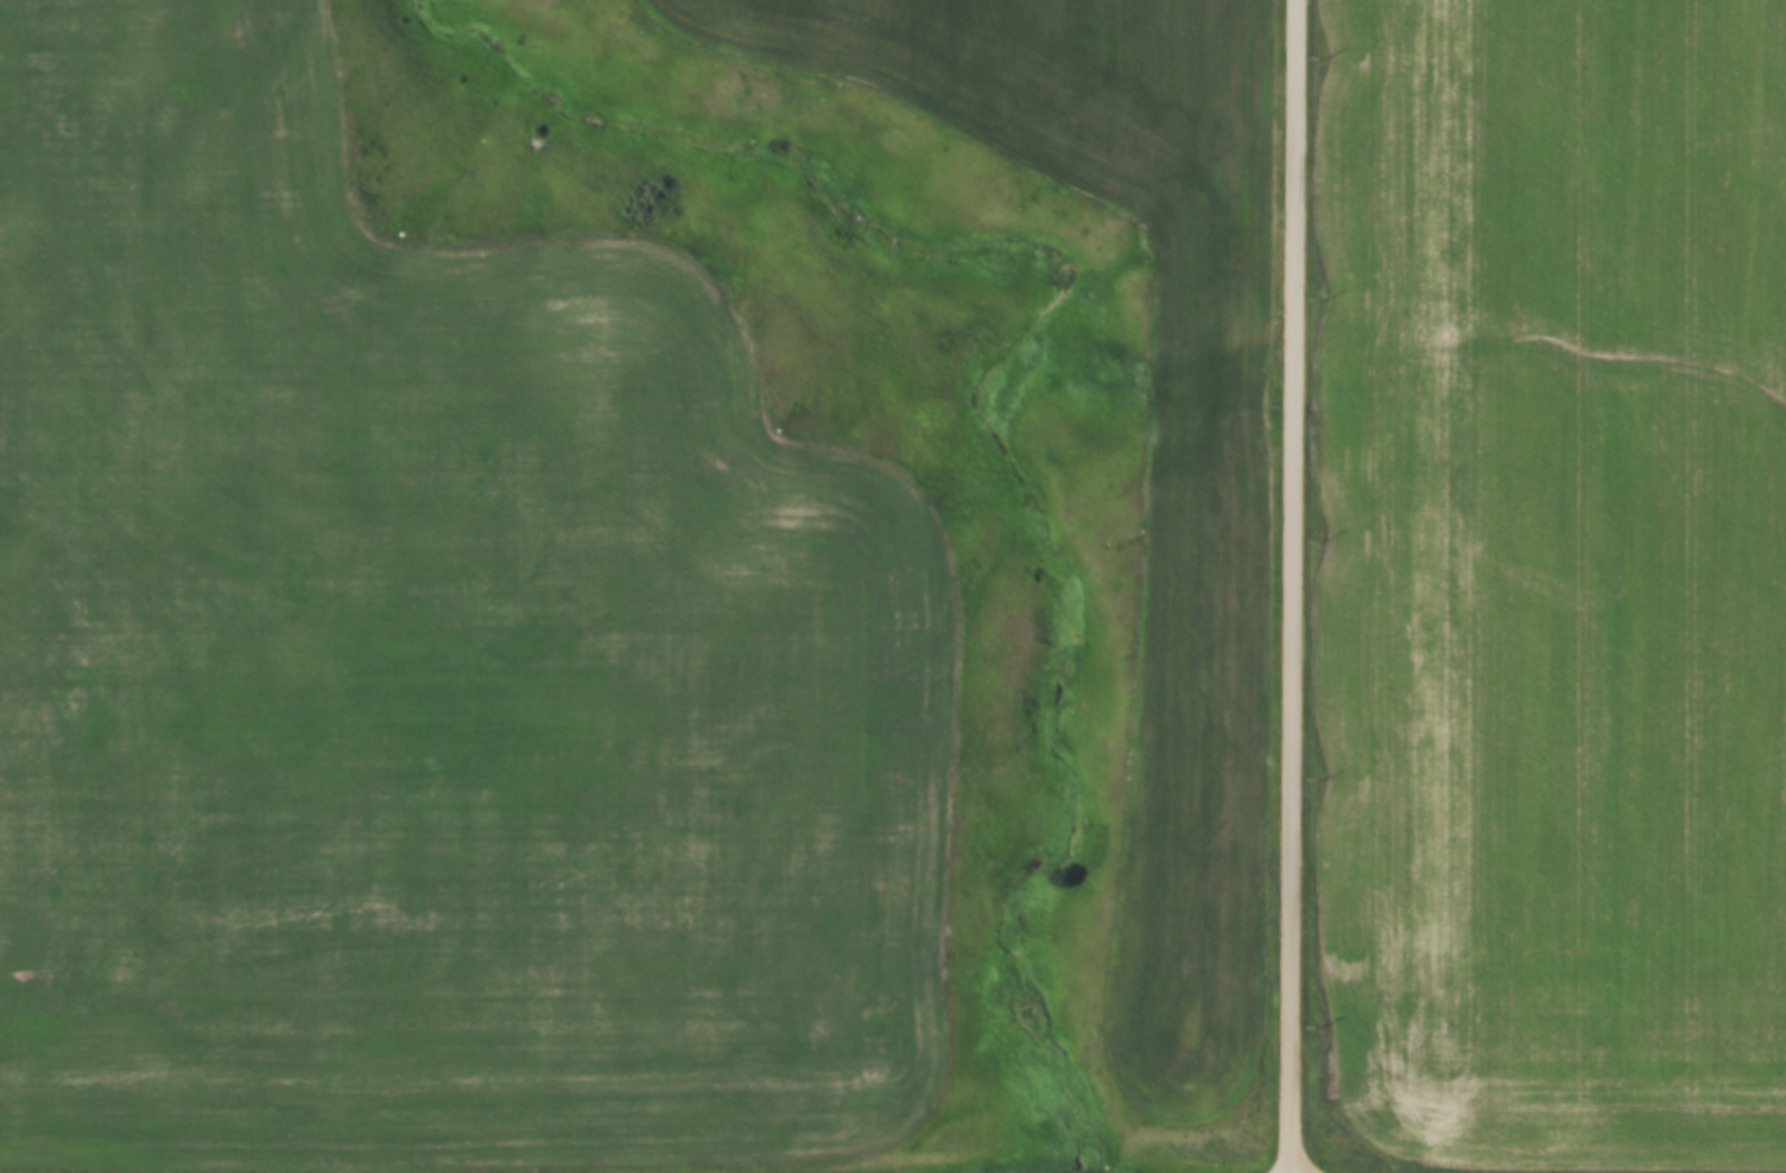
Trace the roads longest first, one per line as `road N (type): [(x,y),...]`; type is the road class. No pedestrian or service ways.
road 1 (residential): [(1292,1172),(1300,0)]

